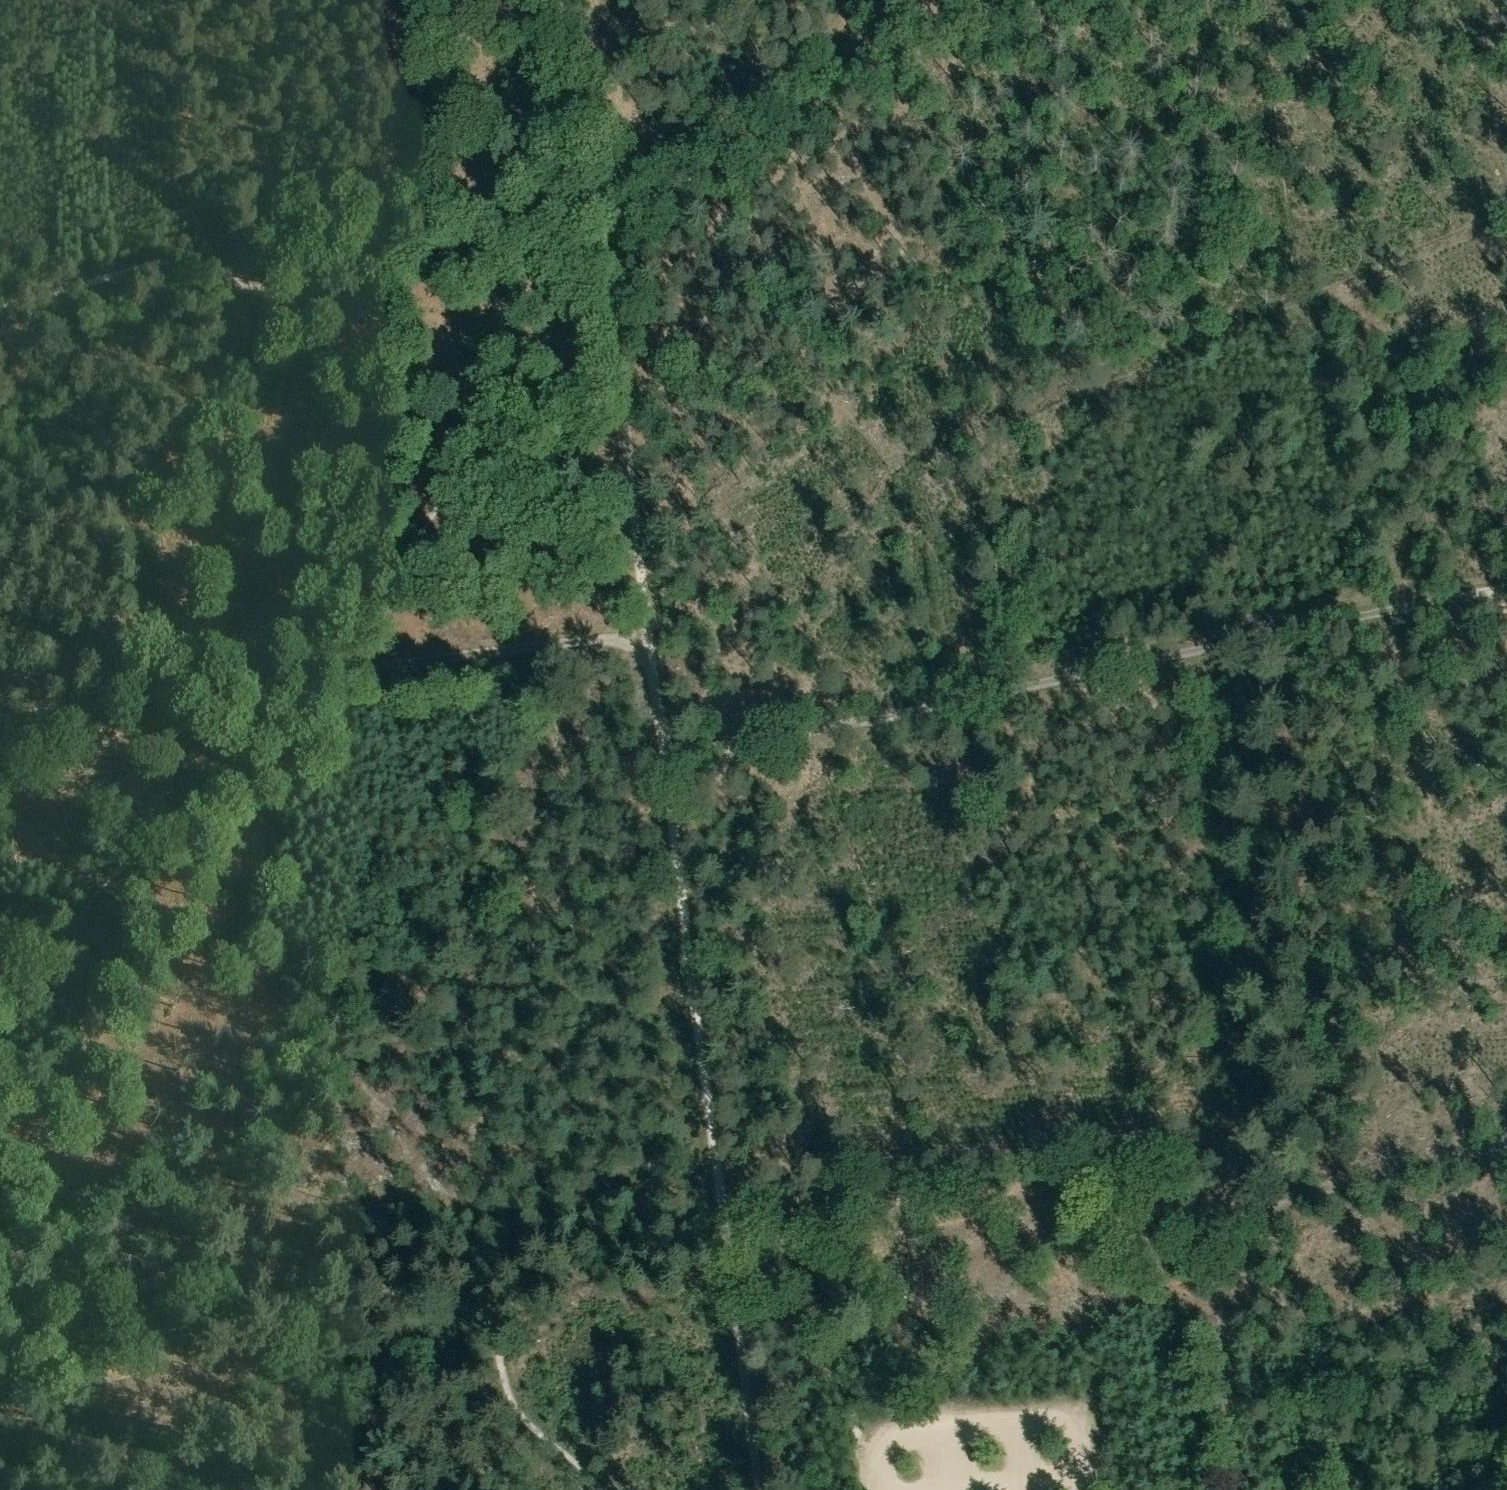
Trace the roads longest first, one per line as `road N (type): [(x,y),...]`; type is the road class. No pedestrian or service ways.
road 1 (track): [(756,1489),(652,627),(610,189),(600,185)]
road 2 (track): [(668,747),(1506,576)]
road 3 (track): [(652,627),(127,694),(0,695)]
road 4 (track): [(1244,1489),(1234,1214),(1506,1144)]
road 5 (track): [(0,308),(193,262),(234,279)]

